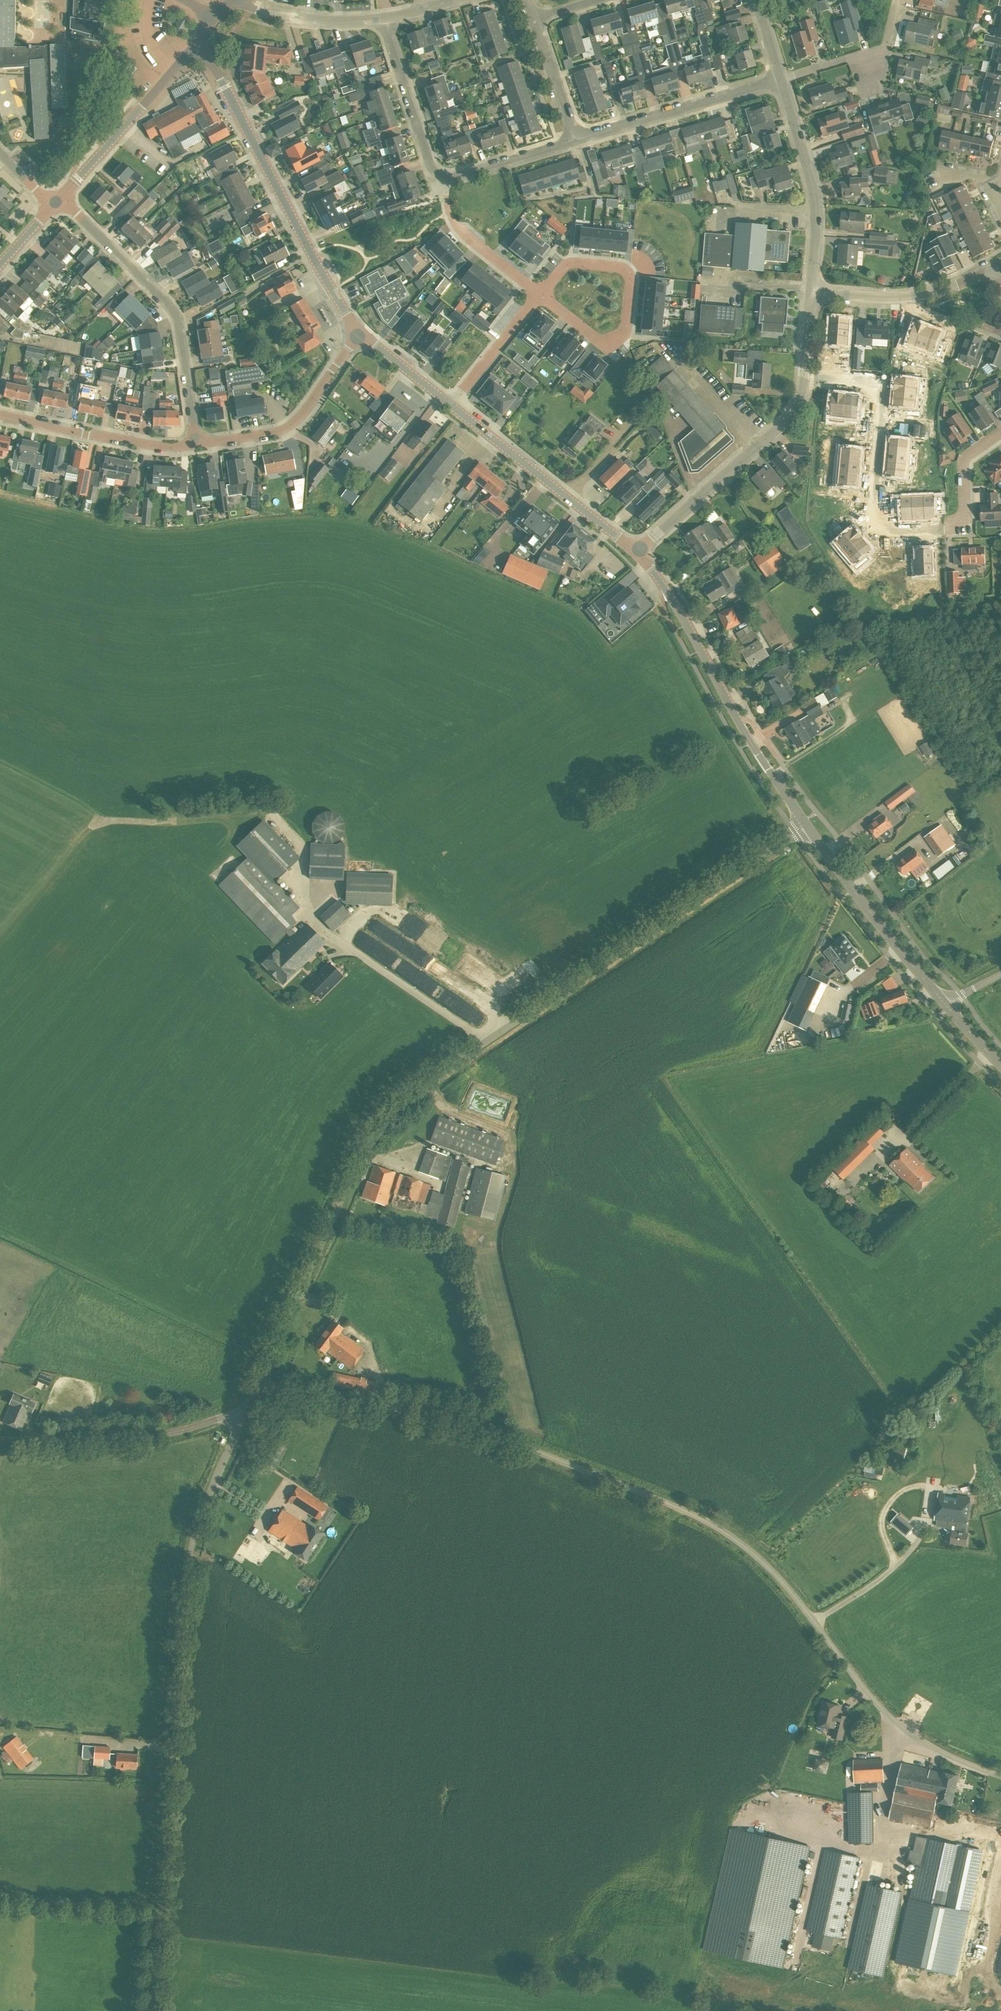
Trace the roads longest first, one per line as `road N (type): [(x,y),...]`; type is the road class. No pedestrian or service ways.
road 1 (unclassified): [(1000,1770),(907,1729),(760,1555),(700,1512),(451,1418),(258,1384)]
road 2 (unclassified): [(258,1384),(349,1168),(402,1099),(808,826)]
road 3 (unclassified): [(150,2010),(180,1587),(194,1524),(245,1411)]
road 4 (residential): [(805,373),(881,391),(871,515),(882,530),(954,528),(966,512),(965,467),(1000,434)]
road 5 (tertiary): [(359,334),(219,76),(195,47)]
road 6 (tertiary): [(808,826),(639,551)]
road 7 (residential): [(195,445),(174,312),(61,197)]
road 8 (residential): [(639,551),(796,408),(805,373)]
road 9 (unclassified): [(245,1411),(109,1440),(0,1440)]
road 10 (tertiary): [(639,551),(452,405)]
road 11 (tertiary): [(945,1004),(808,826)]
road 12 (residential): [(812,292),(814,189),(780,80)]
road 13 (residential): [(359,334),(295,425),(195,445)]
road 14 (residential): [(576,140),(780,80)]
road 15 (residential): [(195,445),(161,447),(0,416)]
road 16 (residential): [(542,296),(569,264),(627,270),(628,331),(616,341),(595,339)]
road 17 (residential): [(70,187),(128,0)]
road 18 (tertiary): [(70,187),(195,47)]
road 19 (residential): [(812,292),(895,299),(994,267)]
road 20 (residential): [(383,20),(433,170),(446,177)]
road 21 (residential): [(542,296),(457,230),(448,217),(446,177)]
road 22 (residential): [(897,0),(886,47),(780,80)]
road 23 (residential): [(383,20),(312,20),(241,0)]
road 24 (residential): [(452,405),(542,296)]
road 25 (residential): [(446,177),(576,140)]
road 26 (residential): [(576,140),(535,20)]

